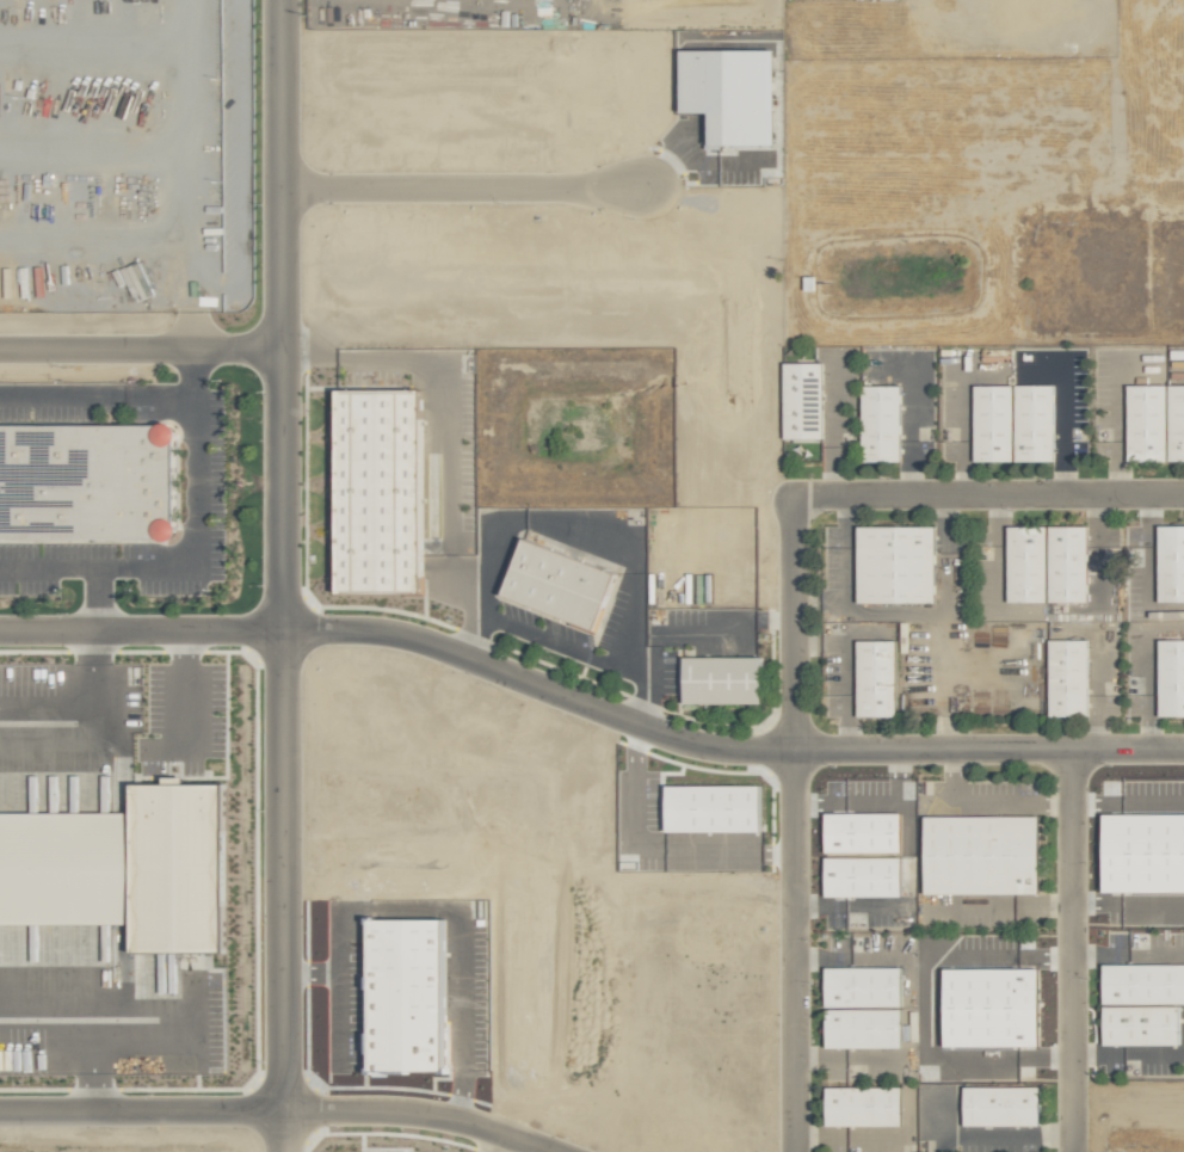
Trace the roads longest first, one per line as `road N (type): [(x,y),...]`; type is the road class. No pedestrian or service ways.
road 1 (residential): [(278,0),(279,1151)]
road 2 (residential): [(277,630),(356,630),(433,643),(674,738),(738,751),(1183,749)]
road 3 (residential): [(790,1151),(790,517),(797,500)]
road 4 (residential): [(0,1112),(425,1113),(545,1151)]
road 5 (residential): [(1073,749),(1072,1151)]
road 6 (residential): [(797,500),(833,493),(1183,493)]
road 7 (residential): [(279,191),(633,189)]
road 8 (residential): [(0,630),(277,630)]
road 9 (residential): [(276,344),(0,346)]

